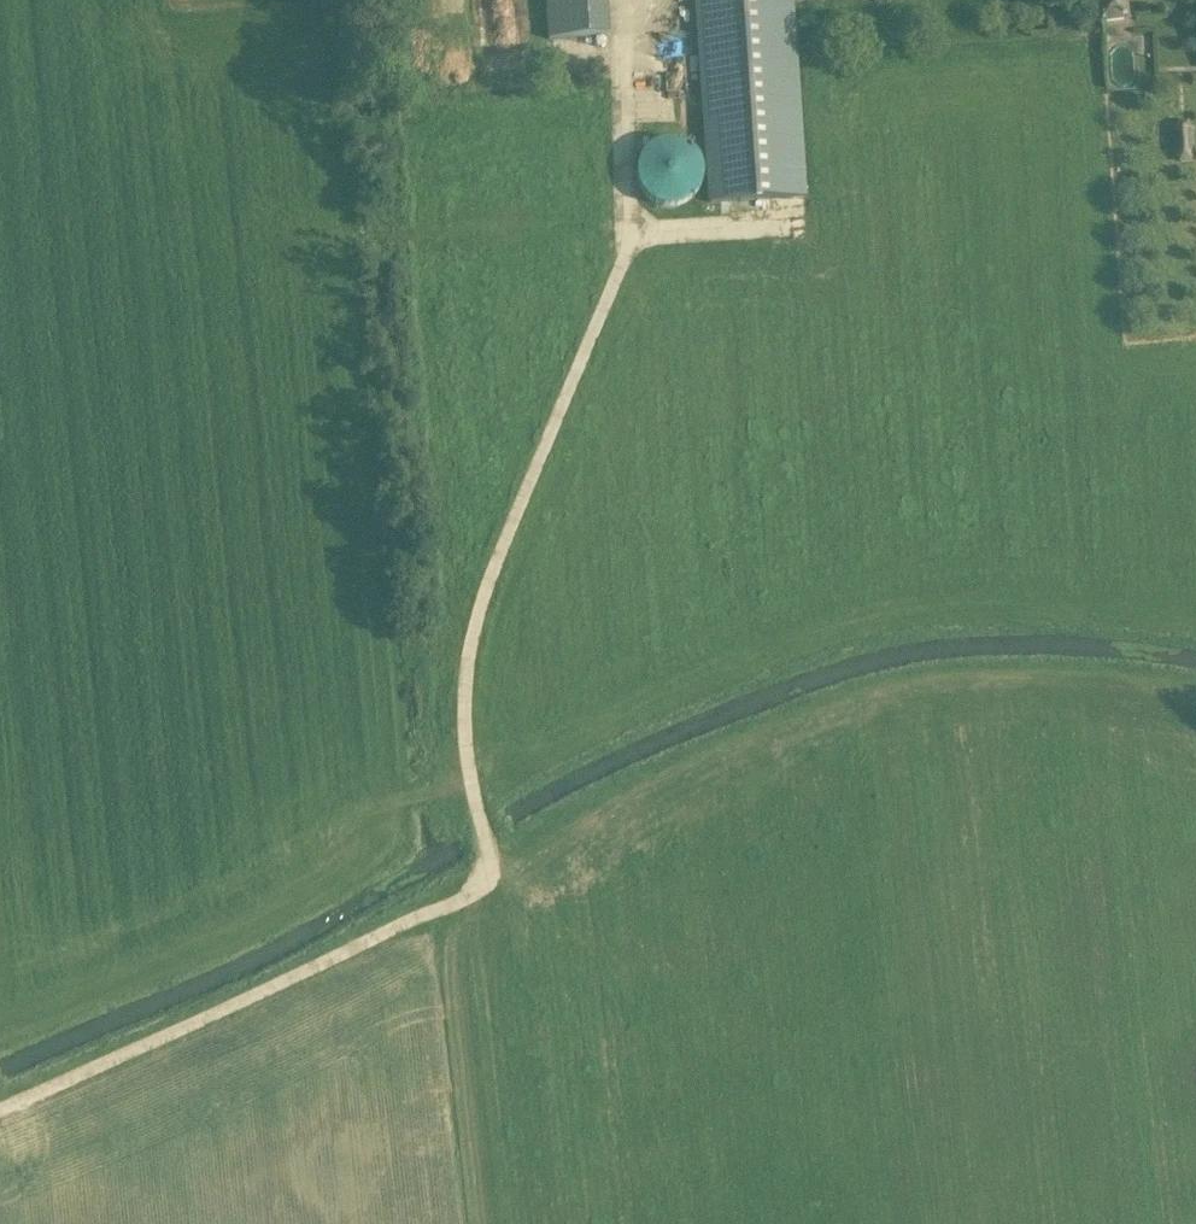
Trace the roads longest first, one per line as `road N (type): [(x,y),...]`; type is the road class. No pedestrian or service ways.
road 1 (track): [(0,1107),(476,890),(488,874),(465,763),(469,638),(629,228),(623,110)]

